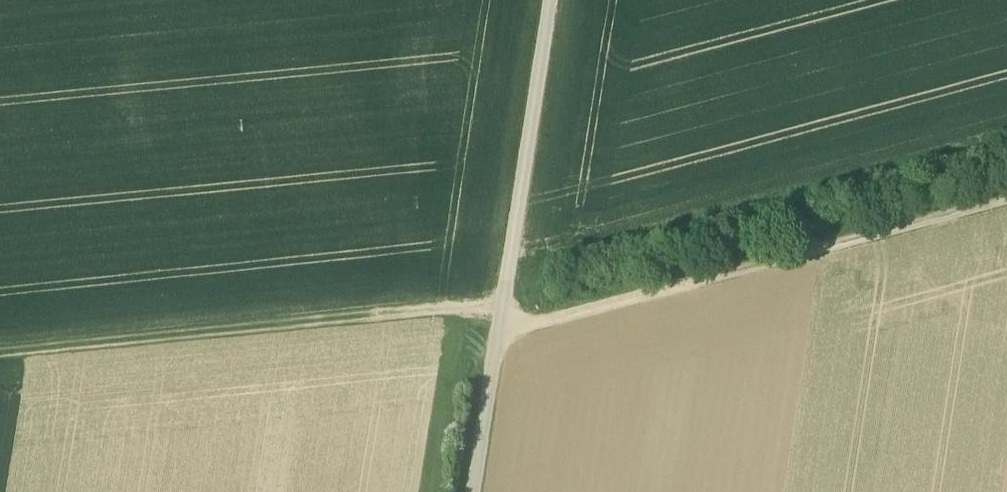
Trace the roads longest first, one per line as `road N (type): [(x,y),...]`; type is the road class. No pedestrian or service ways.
road 1 (track): [(501,332),(1006,198)]
road 2 (track): [(0,363),(502,311)]
road 3 (track): [(550,0),(475,491)]

